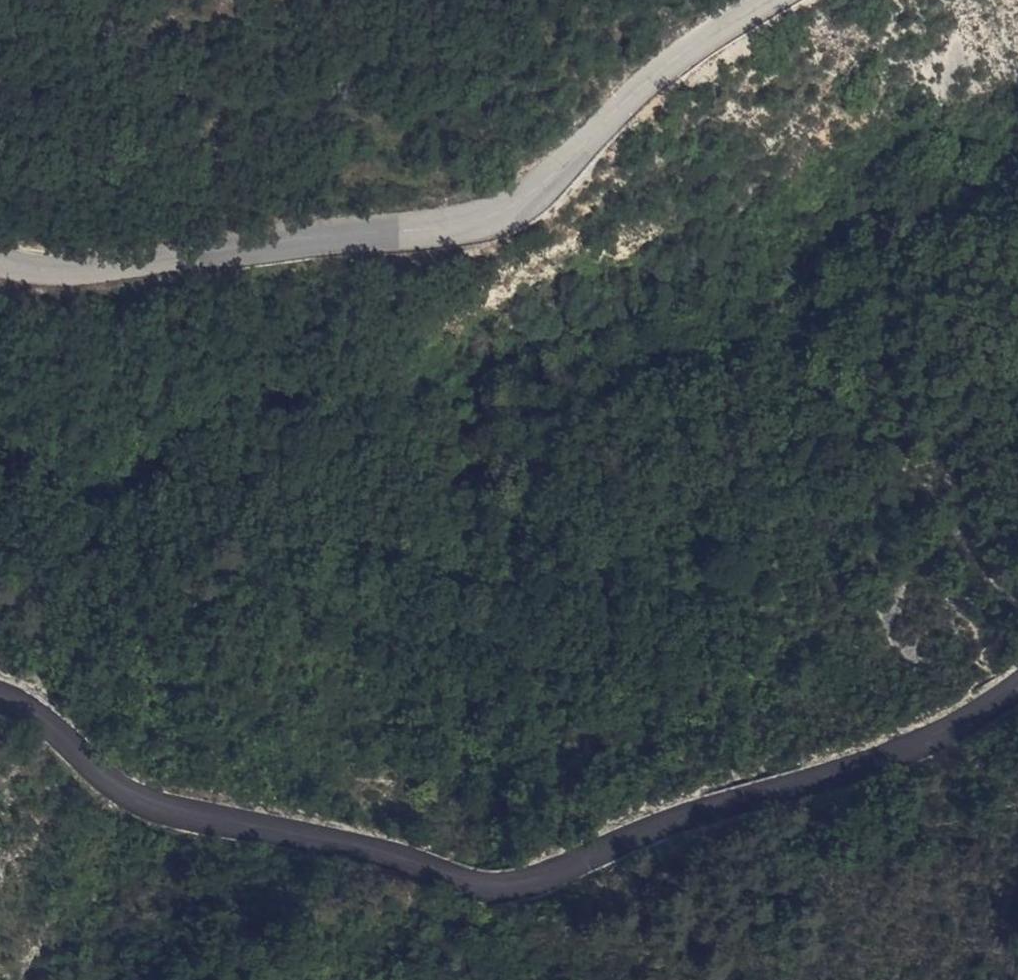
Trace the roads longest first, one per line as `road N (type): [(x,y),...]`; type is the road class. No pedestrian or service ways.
road 1 (secondary): [(1017,692),(952,736),(647,831),(556,879),(501,888),(132,799),(103,780),(35,709),(0,697)]
road 2 (secondary): [(0,268),(89,273),(498,214),(536,189),(662,70),(768,0)]

